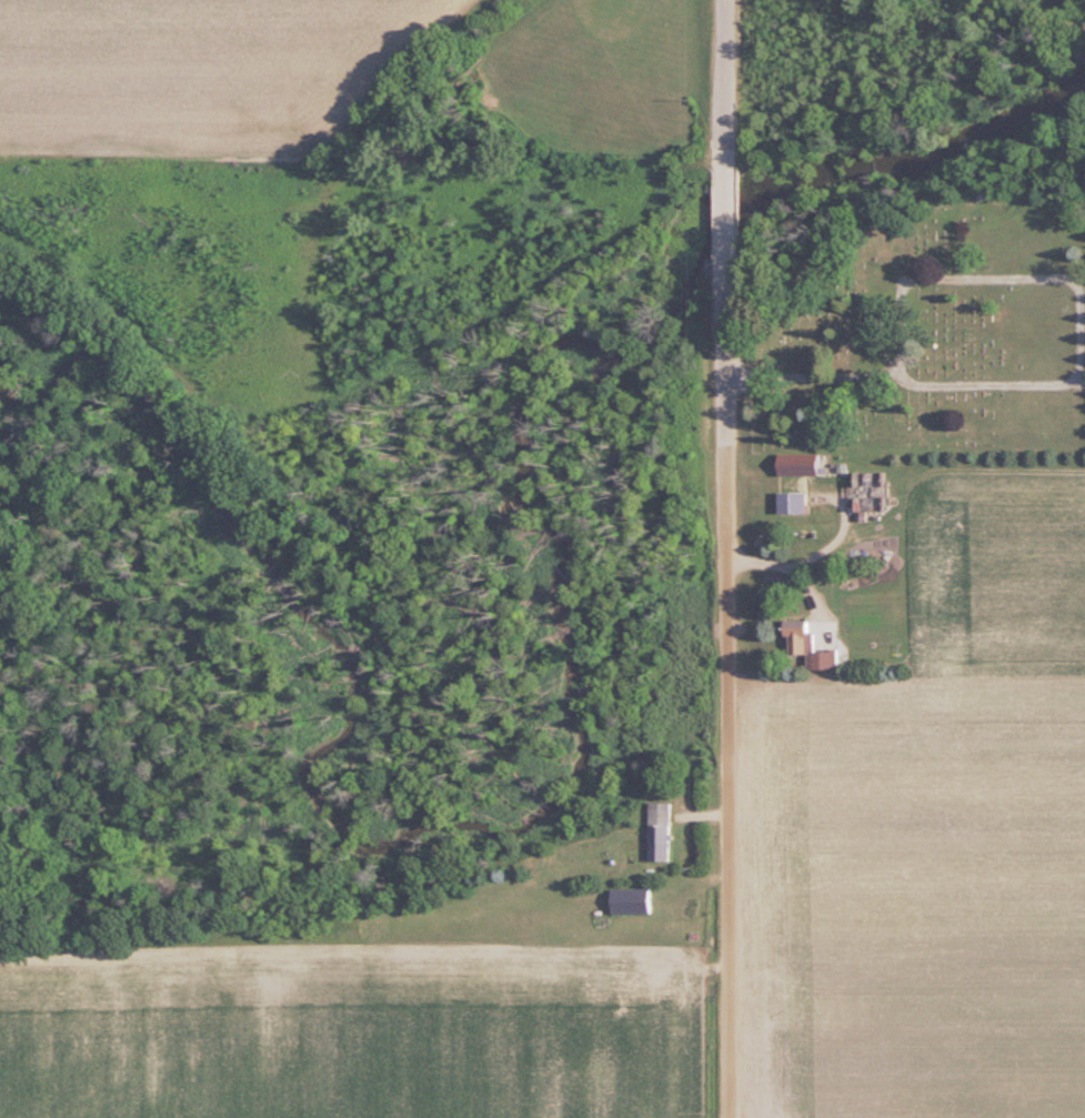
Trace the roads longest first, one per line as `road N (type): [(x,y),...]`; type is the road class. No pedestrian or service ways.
road 1 (residential): [(735,1117),(726,444)]
road 2 (residential): [(726,444),(725,252)]
road 3 (residential): [(726,173),(727,0)]

